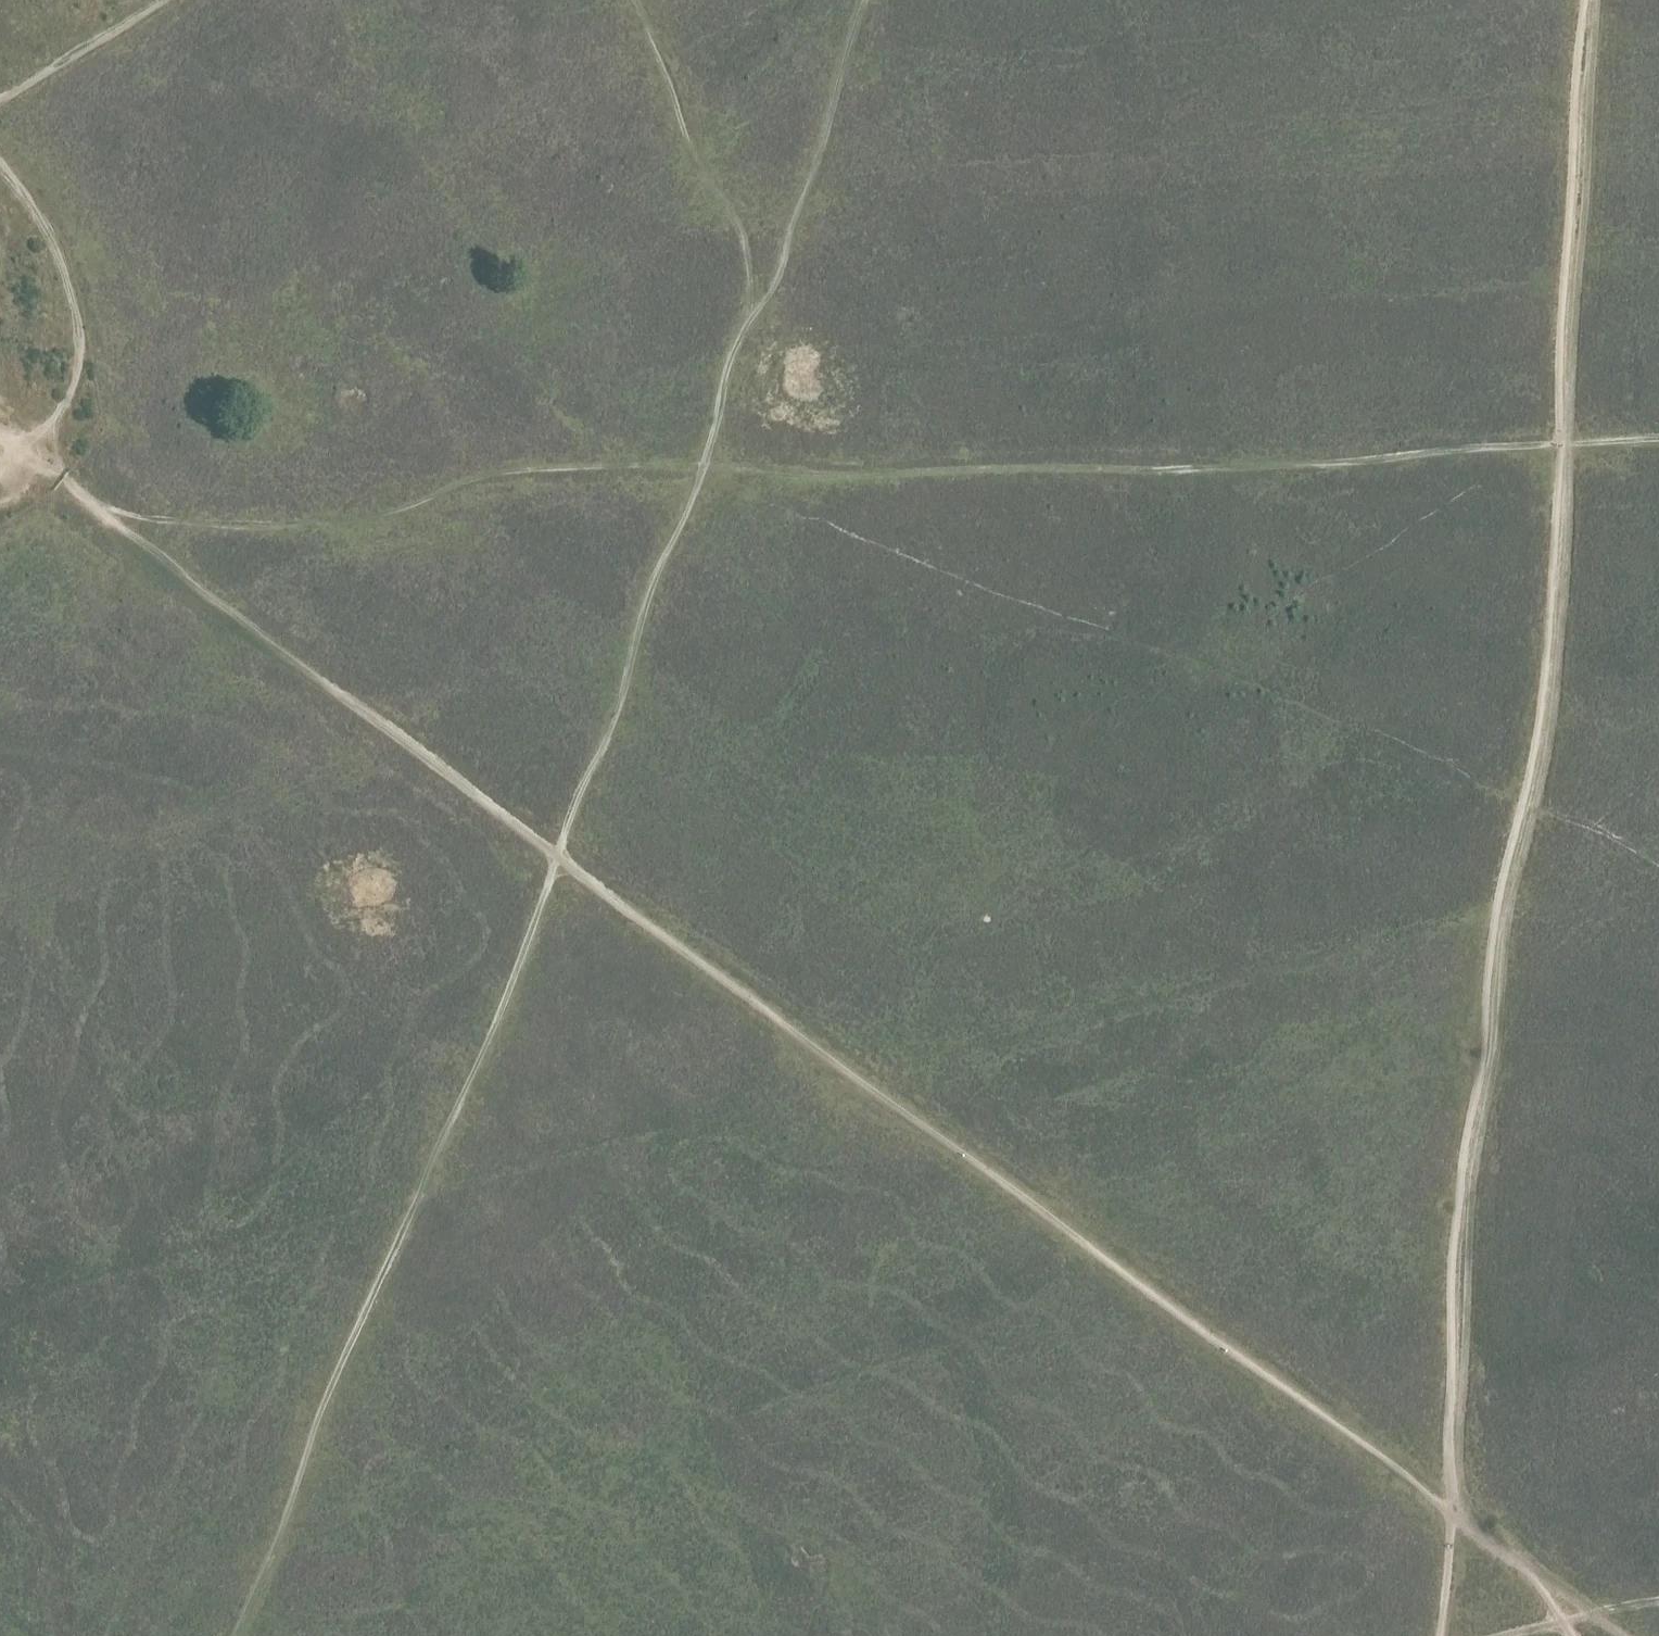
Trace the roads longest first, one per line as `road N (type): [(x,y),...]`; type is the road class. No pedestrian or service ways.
road 1 (track): [(1441,1635),(1496,992),(1546,643),(1565,443),(1586,0)]

